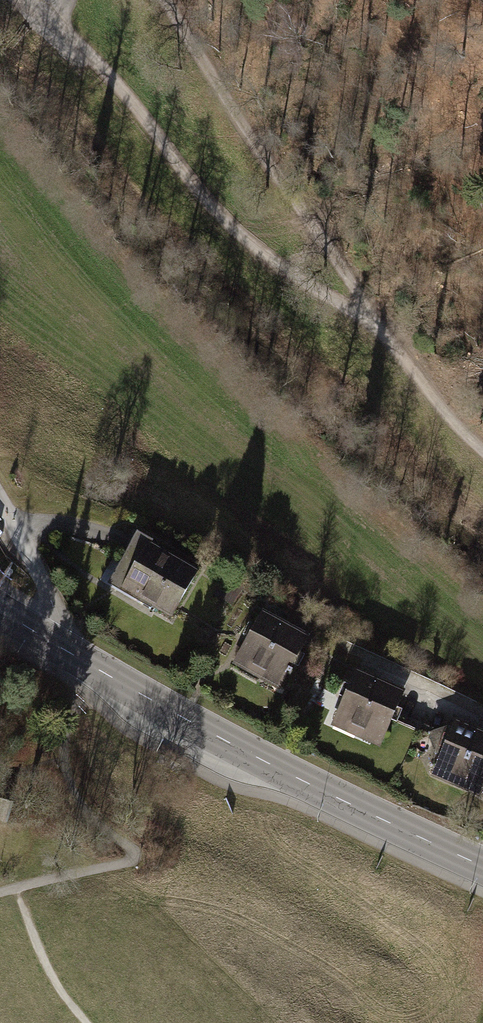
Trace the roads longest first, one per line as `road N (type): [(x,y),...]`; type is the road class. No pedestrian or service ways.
road 1 (secondary): [(482,866),(223,738),(0,611)]
road 2 (track): [(482,443),(382,330),(167,0)]
road 3 (track): [(68,37),(244,239),(382,330)]

